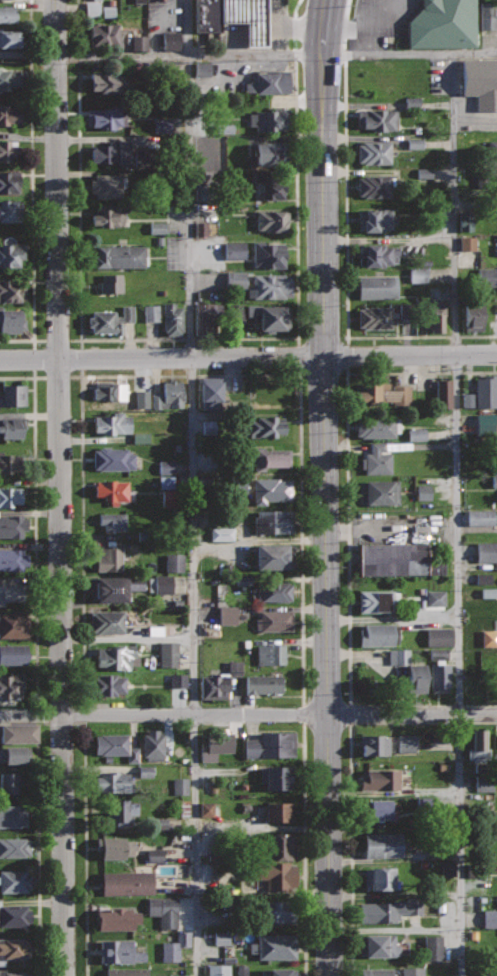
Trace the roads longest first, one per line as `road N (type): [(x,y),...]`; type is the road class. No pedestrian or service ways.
road 1 (residential): [(56,0),(66,975)]
road 2 (secondary): [(326,0),(330,975)]
road 3 (residential): [(496,355),(0,359)]
road 4 (residential): [(496,715),(0,714)]

